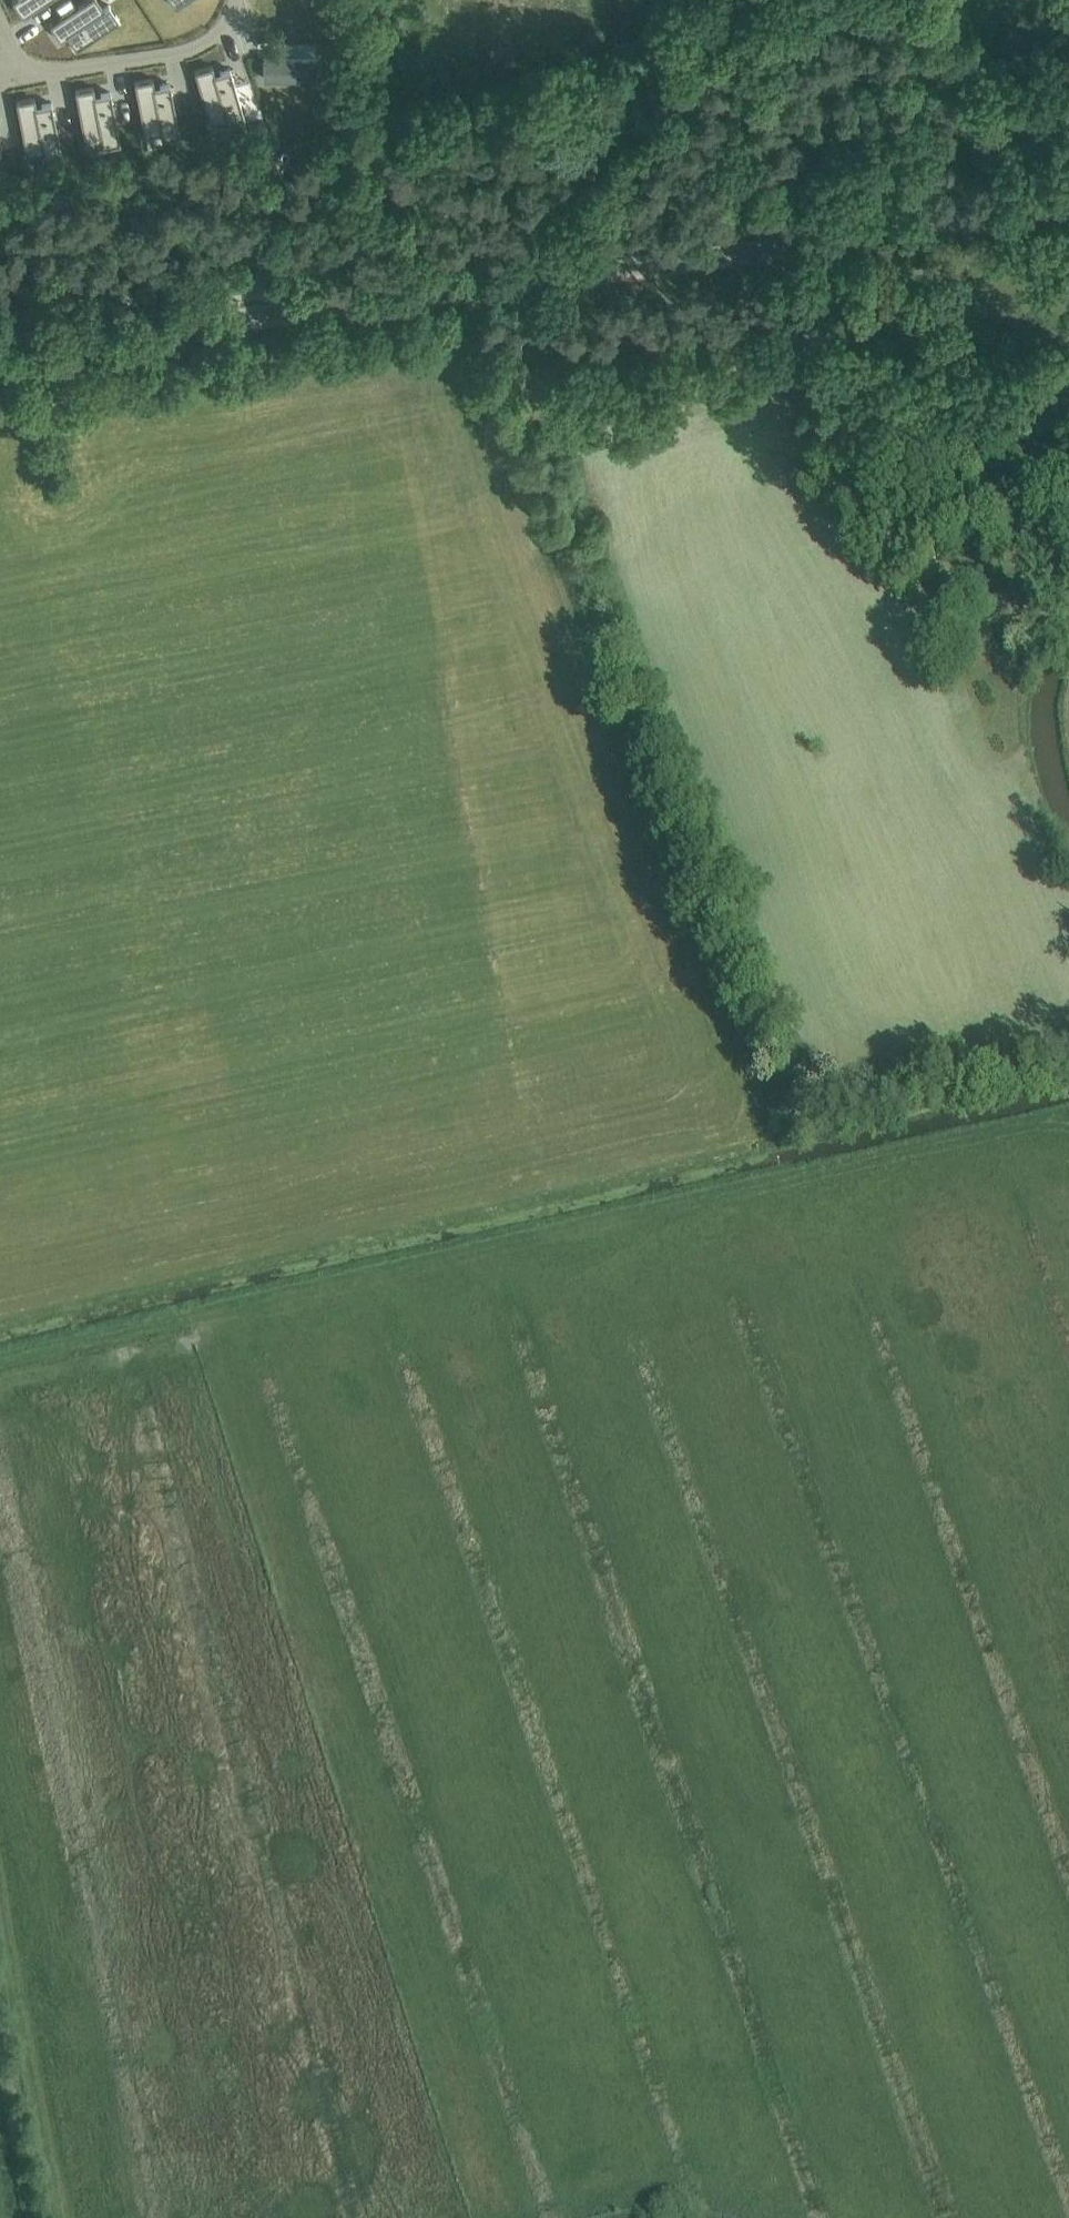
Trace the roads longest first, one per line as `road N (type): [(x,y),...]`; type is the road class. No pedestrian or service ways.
road 1 (unclassified): [(0,360),(240,318),(1068,205)]

